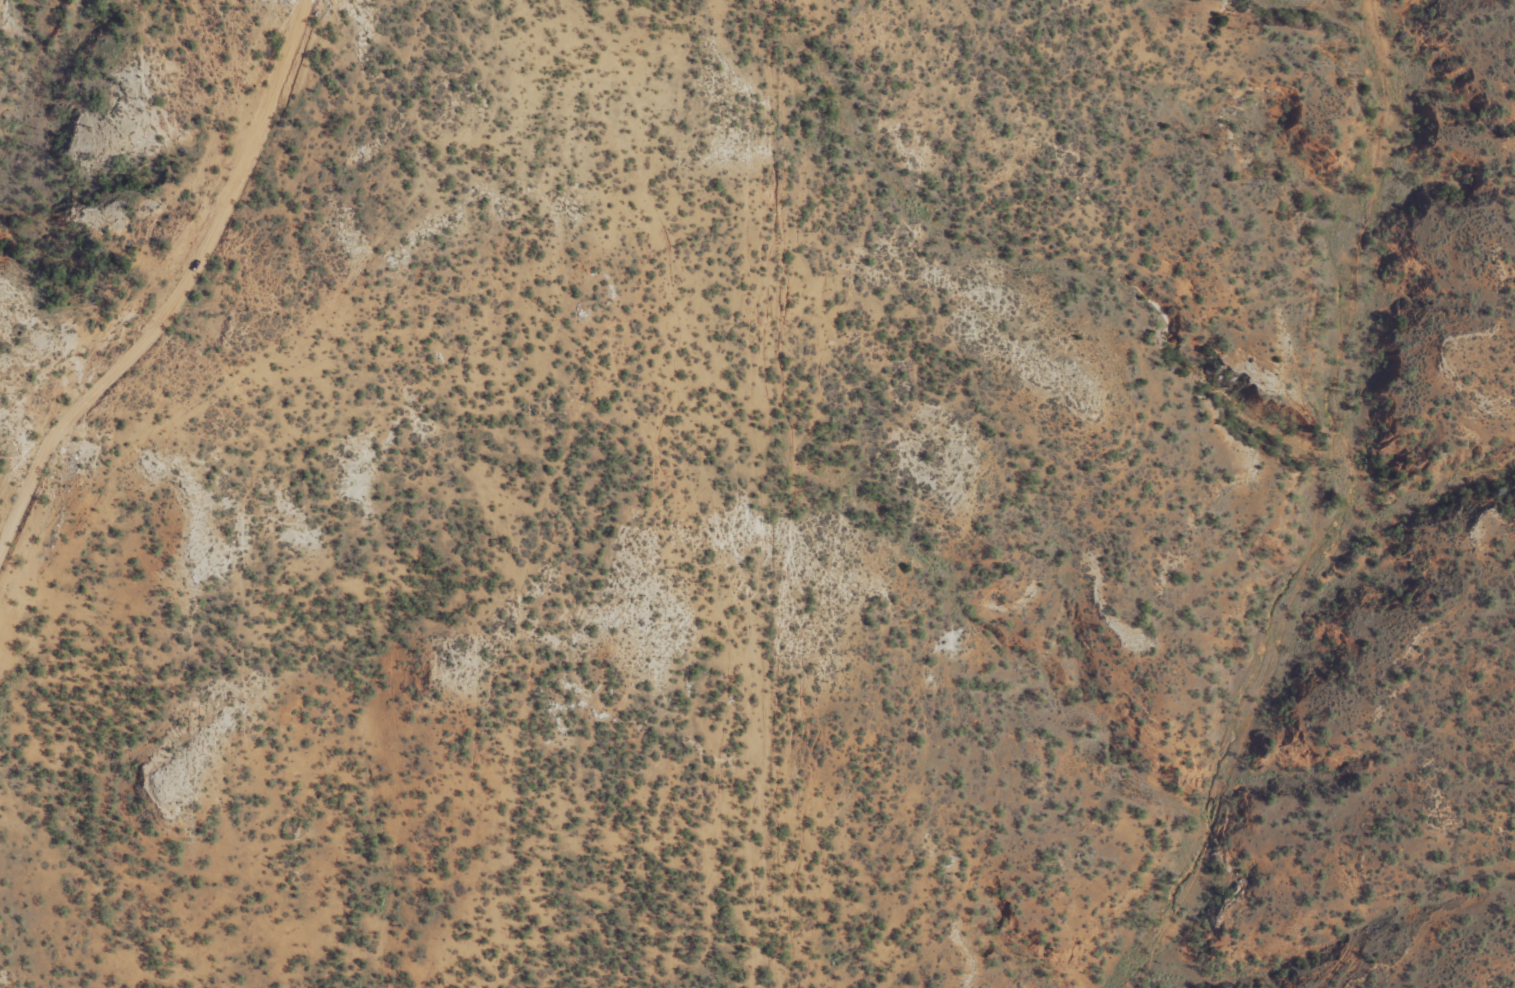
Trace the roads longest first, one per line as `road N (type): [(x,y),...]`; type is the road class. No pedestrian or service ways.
road 1 (residential): [(0,613),(80,434),(294,116),(331,0)]

